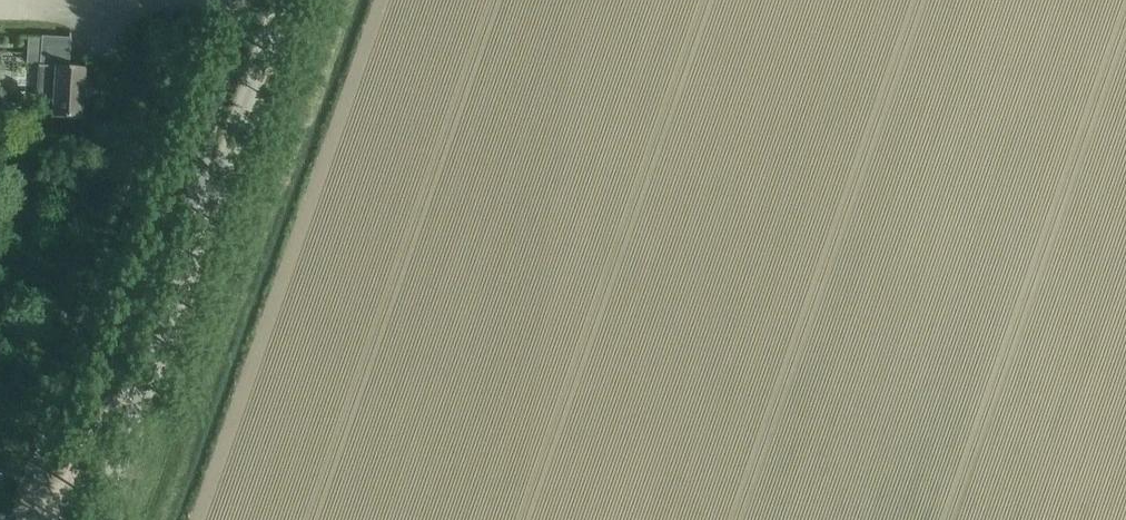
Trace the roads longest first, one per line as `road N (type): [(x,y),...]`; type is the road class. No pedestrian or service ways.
road 1 (unclassified): [(99,519),(283,0)]

